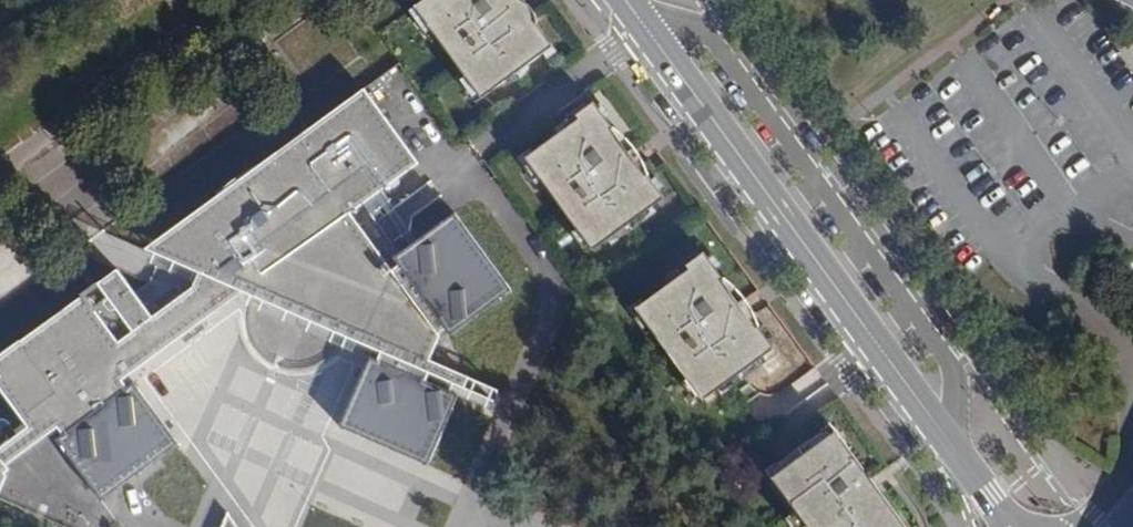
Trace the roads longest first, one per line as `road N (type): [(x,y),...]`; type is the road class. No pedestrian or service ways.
road 1 (tertiary): [(644,27),(1012,526)]
road 2 (residential): [(644,27),(486,146)]

